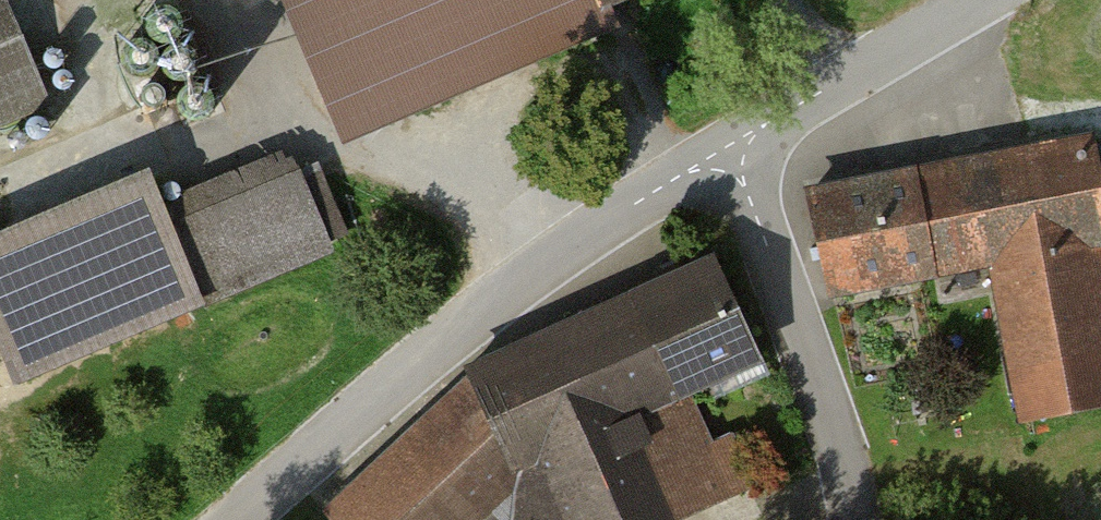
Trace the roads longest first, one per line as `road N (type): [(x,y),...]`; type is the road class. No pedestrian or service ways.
road 1 (residential): [(744,167),(584,248),(247,519)]
road 2 (unclassified): [(744,167),(857,519)]
road 3 (residential): [(999,0),(744,167)]

